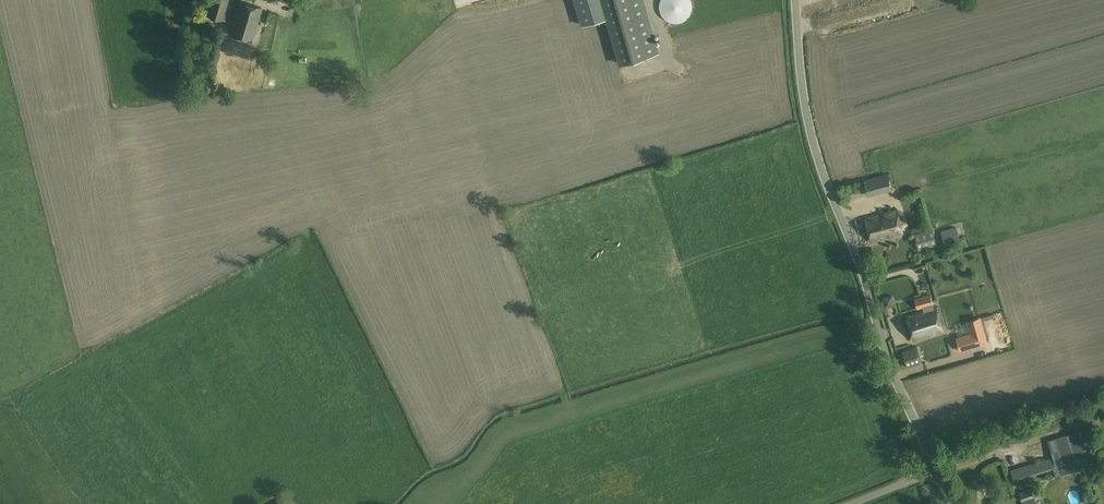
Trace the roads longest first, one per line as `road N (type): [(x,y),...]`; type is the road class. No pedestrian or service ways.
road 1 (unclassified): [(935,470),(810,127),(796,0)]

